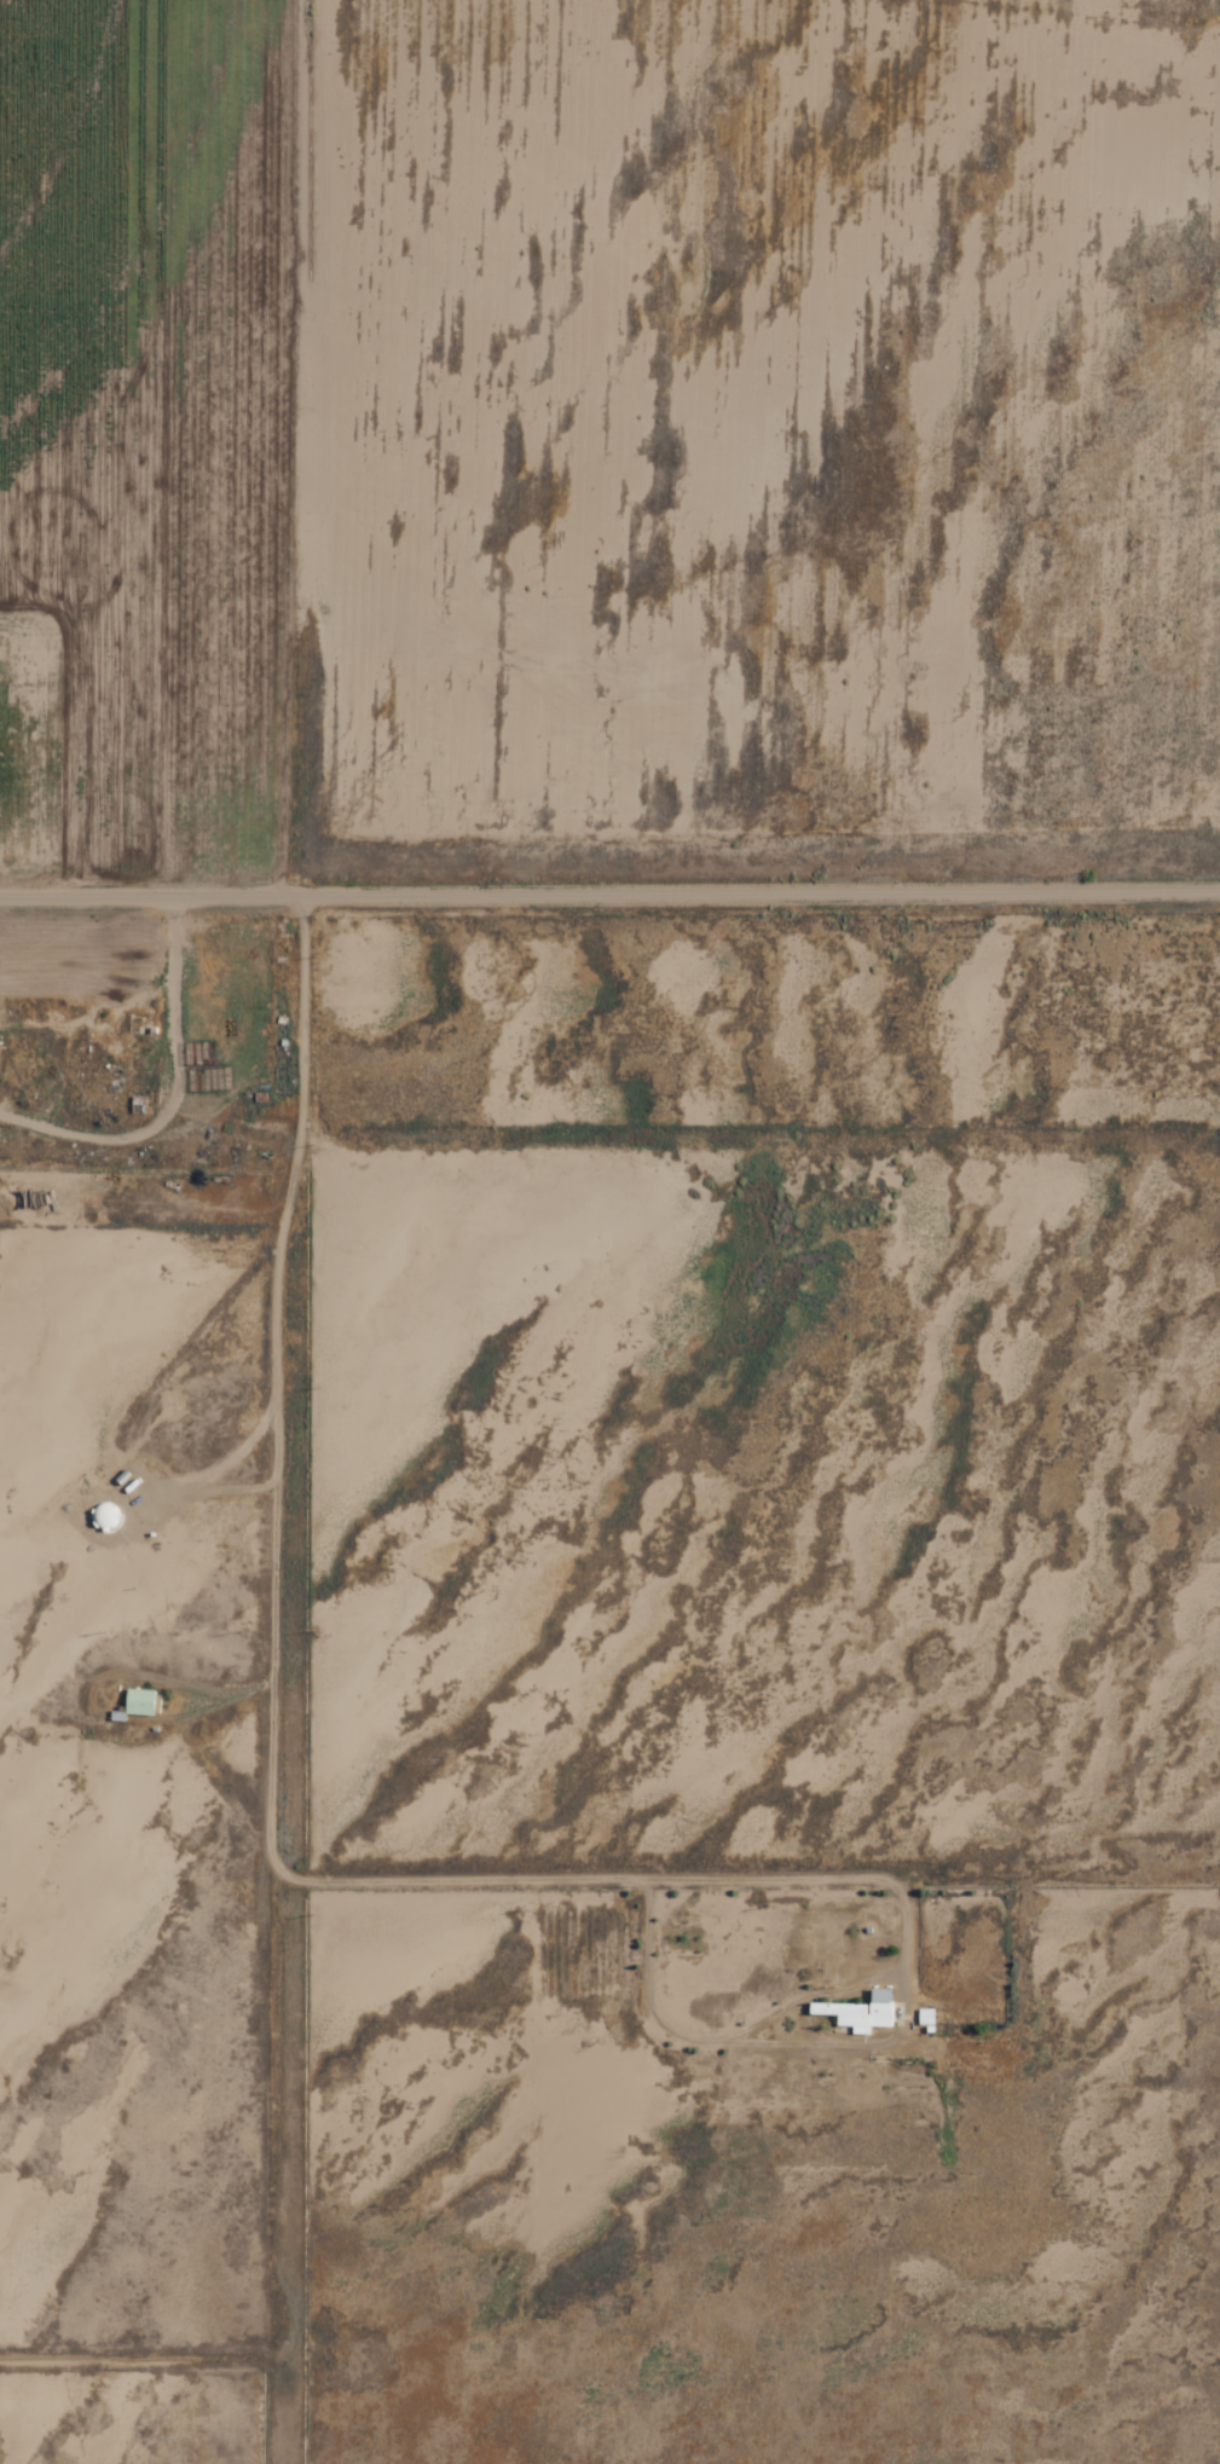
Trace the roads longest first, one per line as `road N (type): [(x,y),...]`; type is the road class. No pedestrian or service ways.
road 1 (residential): [(717,872),(785,1685),(977,1855),(1219,1908)]
road 2 (residential): [(1219,871),(0,873)]

